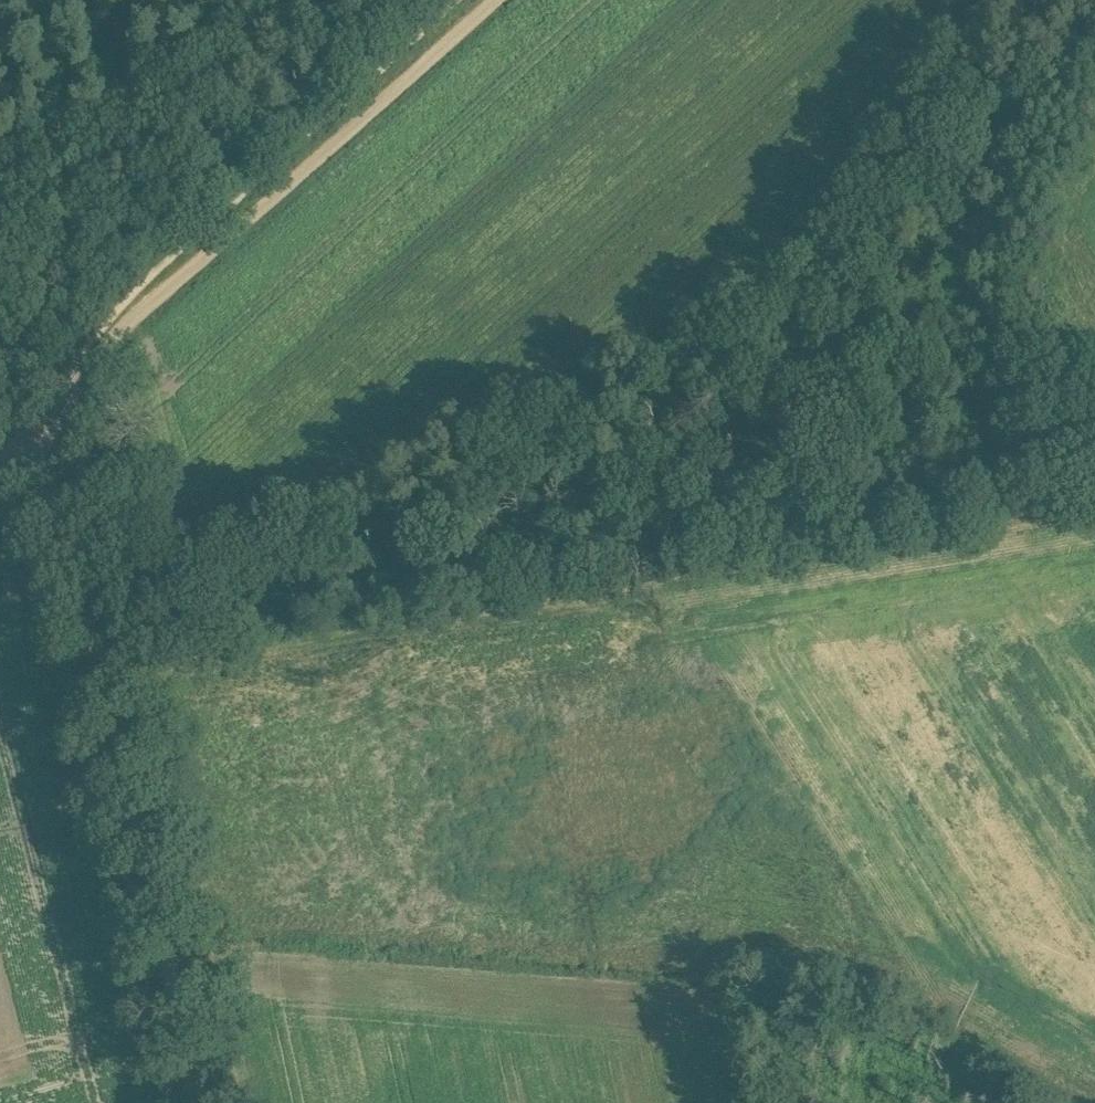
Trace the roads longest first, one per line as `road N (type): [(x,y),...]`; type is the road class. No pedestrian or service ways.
road 1 (track): [(46,462),(201,1102)]
road 2 (track): [(494,0),(124,342),(46,462)]
road 3 (track): [(46,462),(0,348)]

